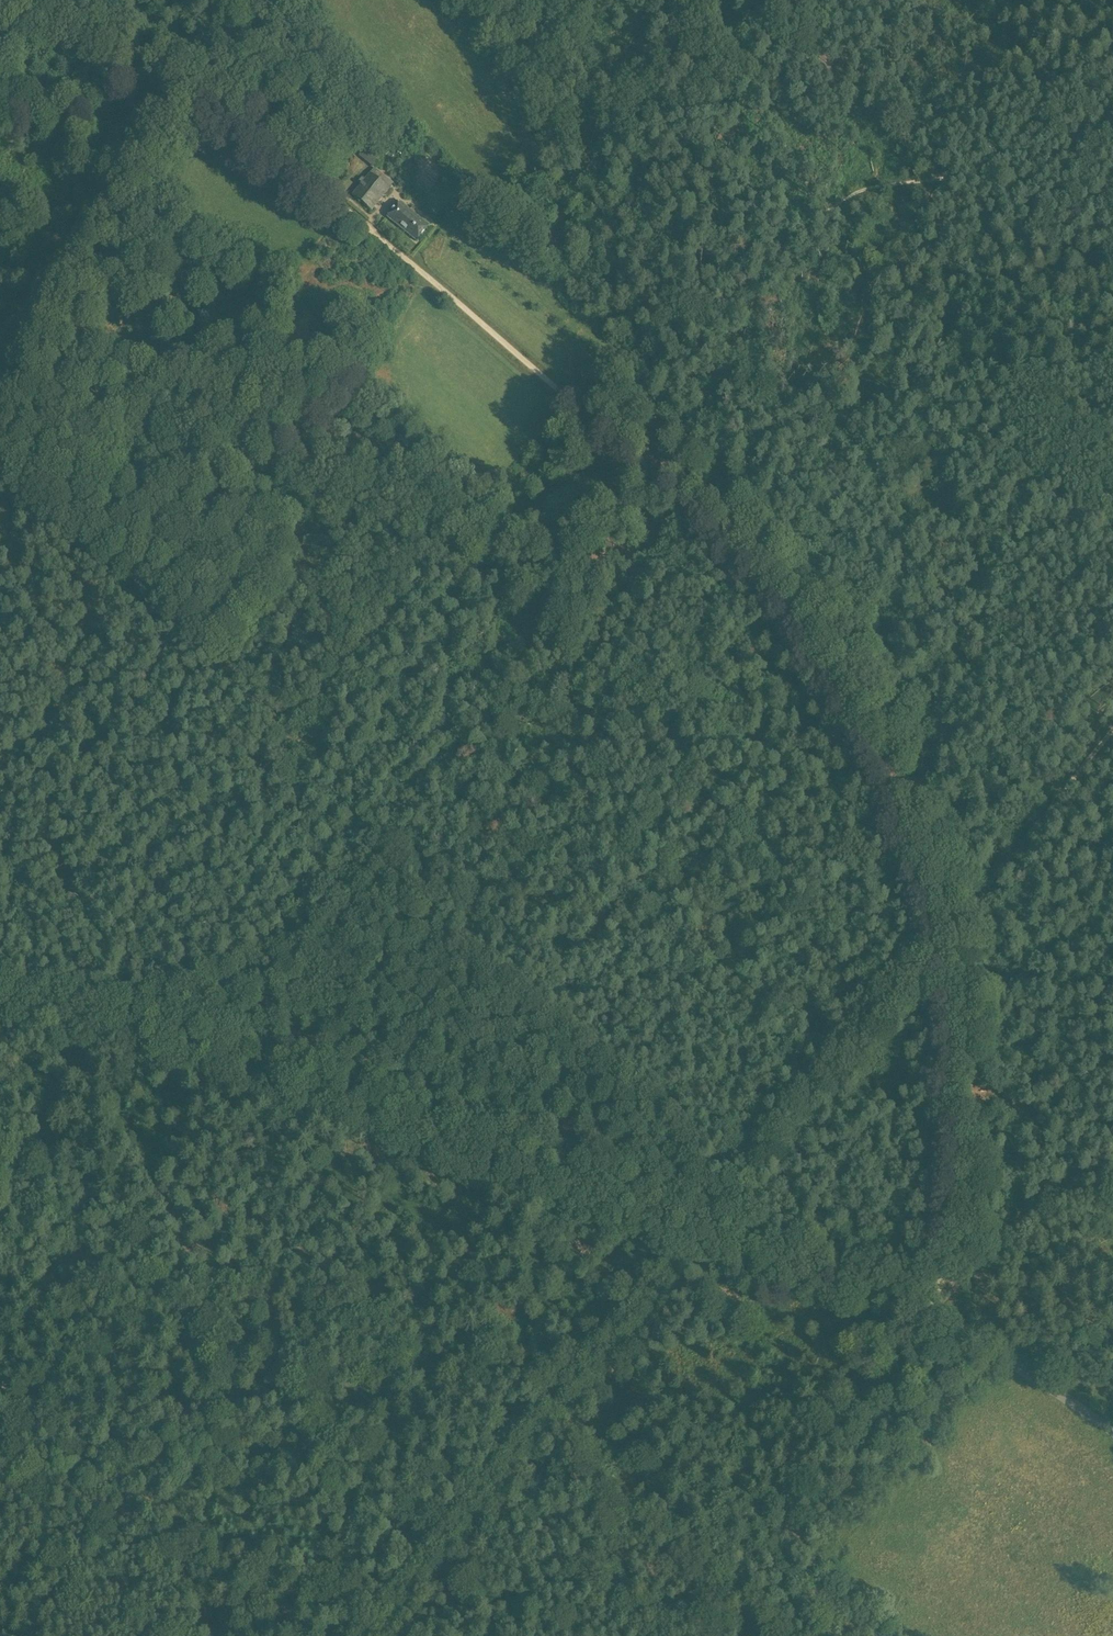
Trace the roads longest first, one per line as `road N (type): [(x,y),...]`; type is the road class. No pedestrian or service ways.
road 1 (track): [(104,1030),(96,1022),(102,1014),(133,991),(189,977),(298,928),(338,891),(533,630),(626,449)]
road 2 (unclassified): [(0,1205),(27,1169),(73,1052),(104,1030),(134,1027),(226,1049),(618,1197)]
road 3 (track): [(626,449),(738,550),(826,672),(895,817),(937,950)]
road 4 (unclassified): [(1112,1431),(915,1311),(618,1197)]
road 5 (track): [(265,140),(626,449)]
road 6 (track): [(937,950),(949,1024),(954,1173),(950,1239),(926,1317)]
road 7 (track): [(1112,727),(937,950)]
road 8 (track): [(0,18),(60,35),(174,90)]

